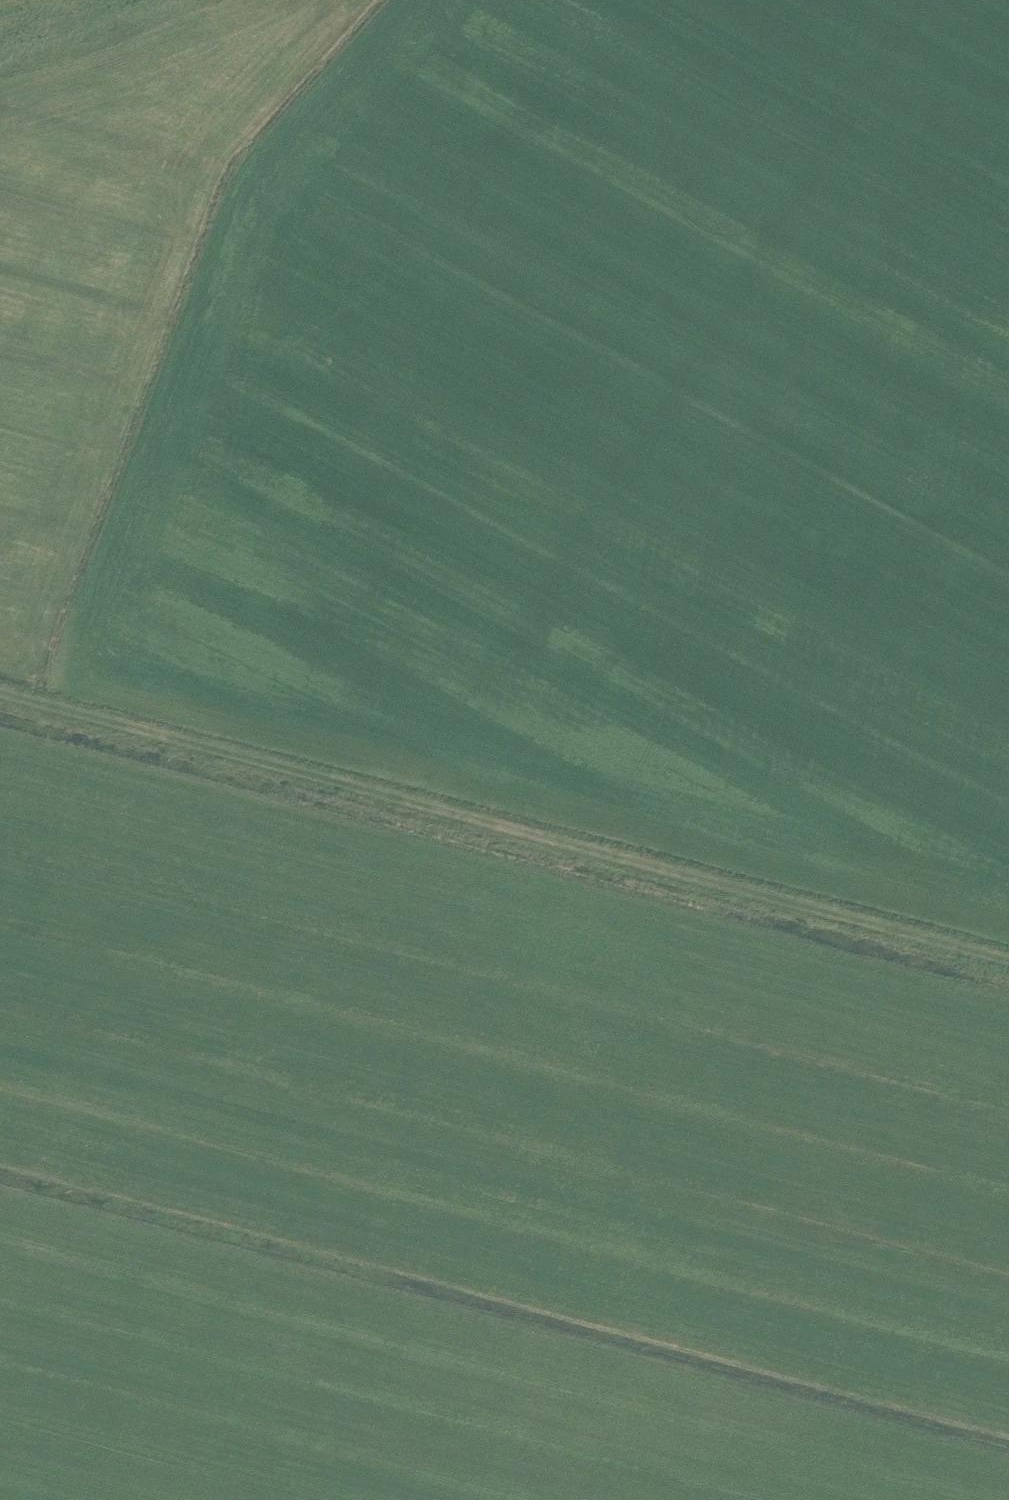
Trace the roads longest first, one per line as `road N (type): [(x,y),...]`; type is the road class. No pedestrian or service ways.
road 1 (track): [(0,694),(1008,960)]

